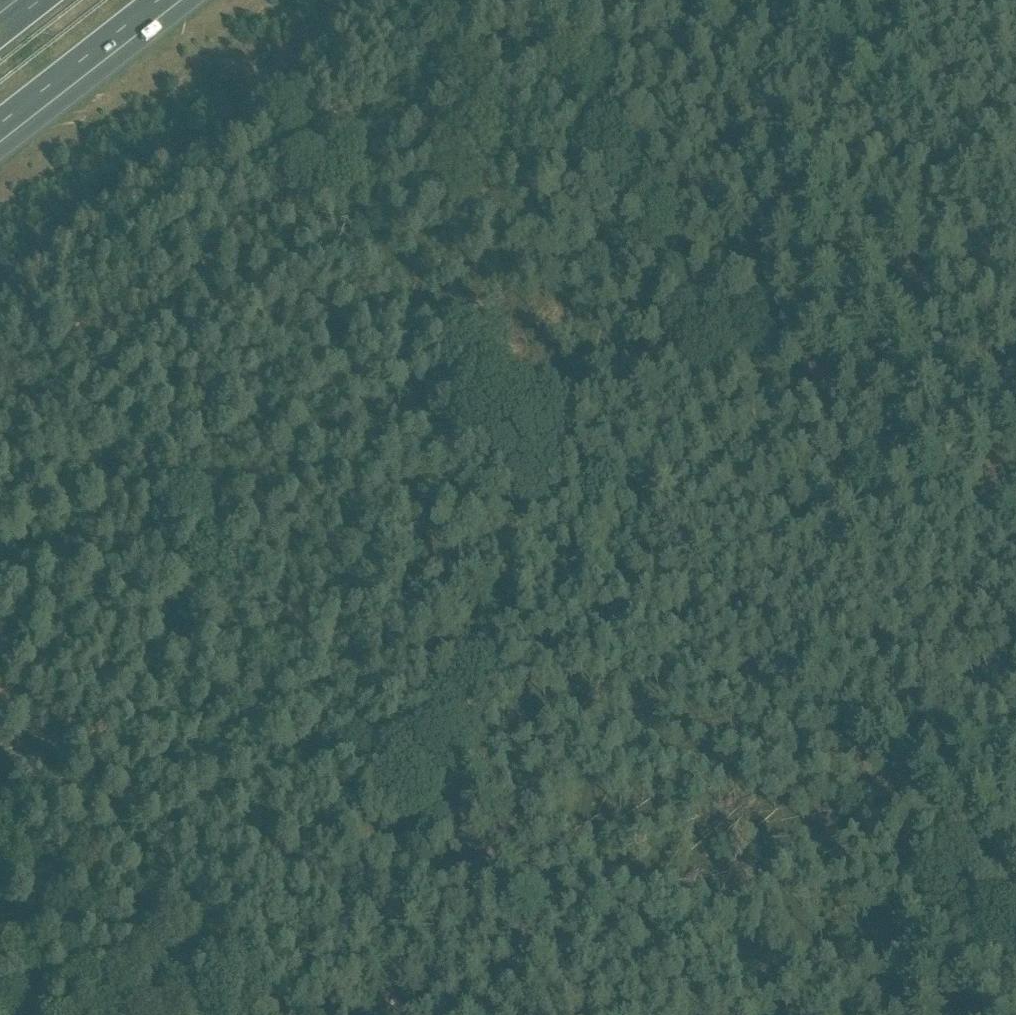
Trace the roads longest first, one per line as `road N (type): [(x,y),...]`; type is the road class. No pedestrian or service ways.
road 1 (track): [(355,1014),(694,0)]
road 2 (motorway): [(0,129),(169,0)]

